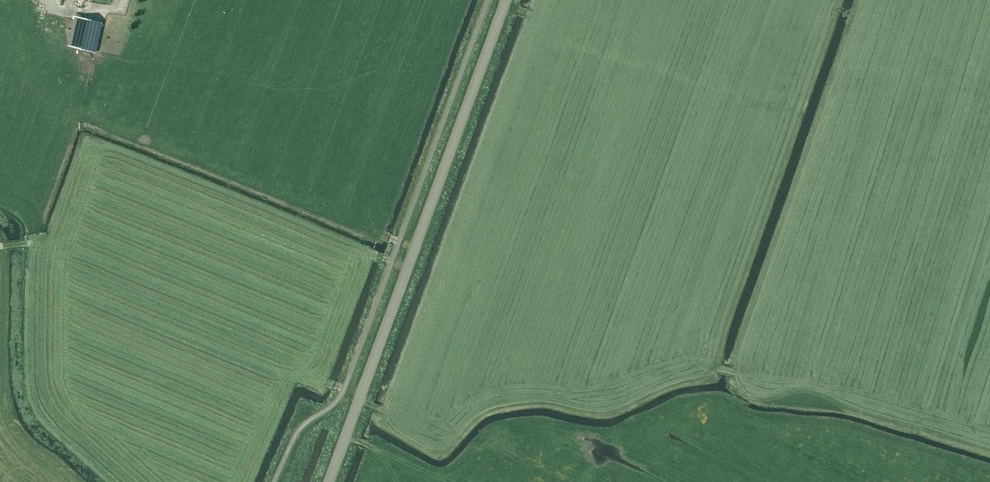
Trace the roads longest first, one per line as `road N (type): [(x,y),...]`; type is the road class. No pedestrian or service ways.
road 1 (tertiary): [(329,481),(506,0)]

